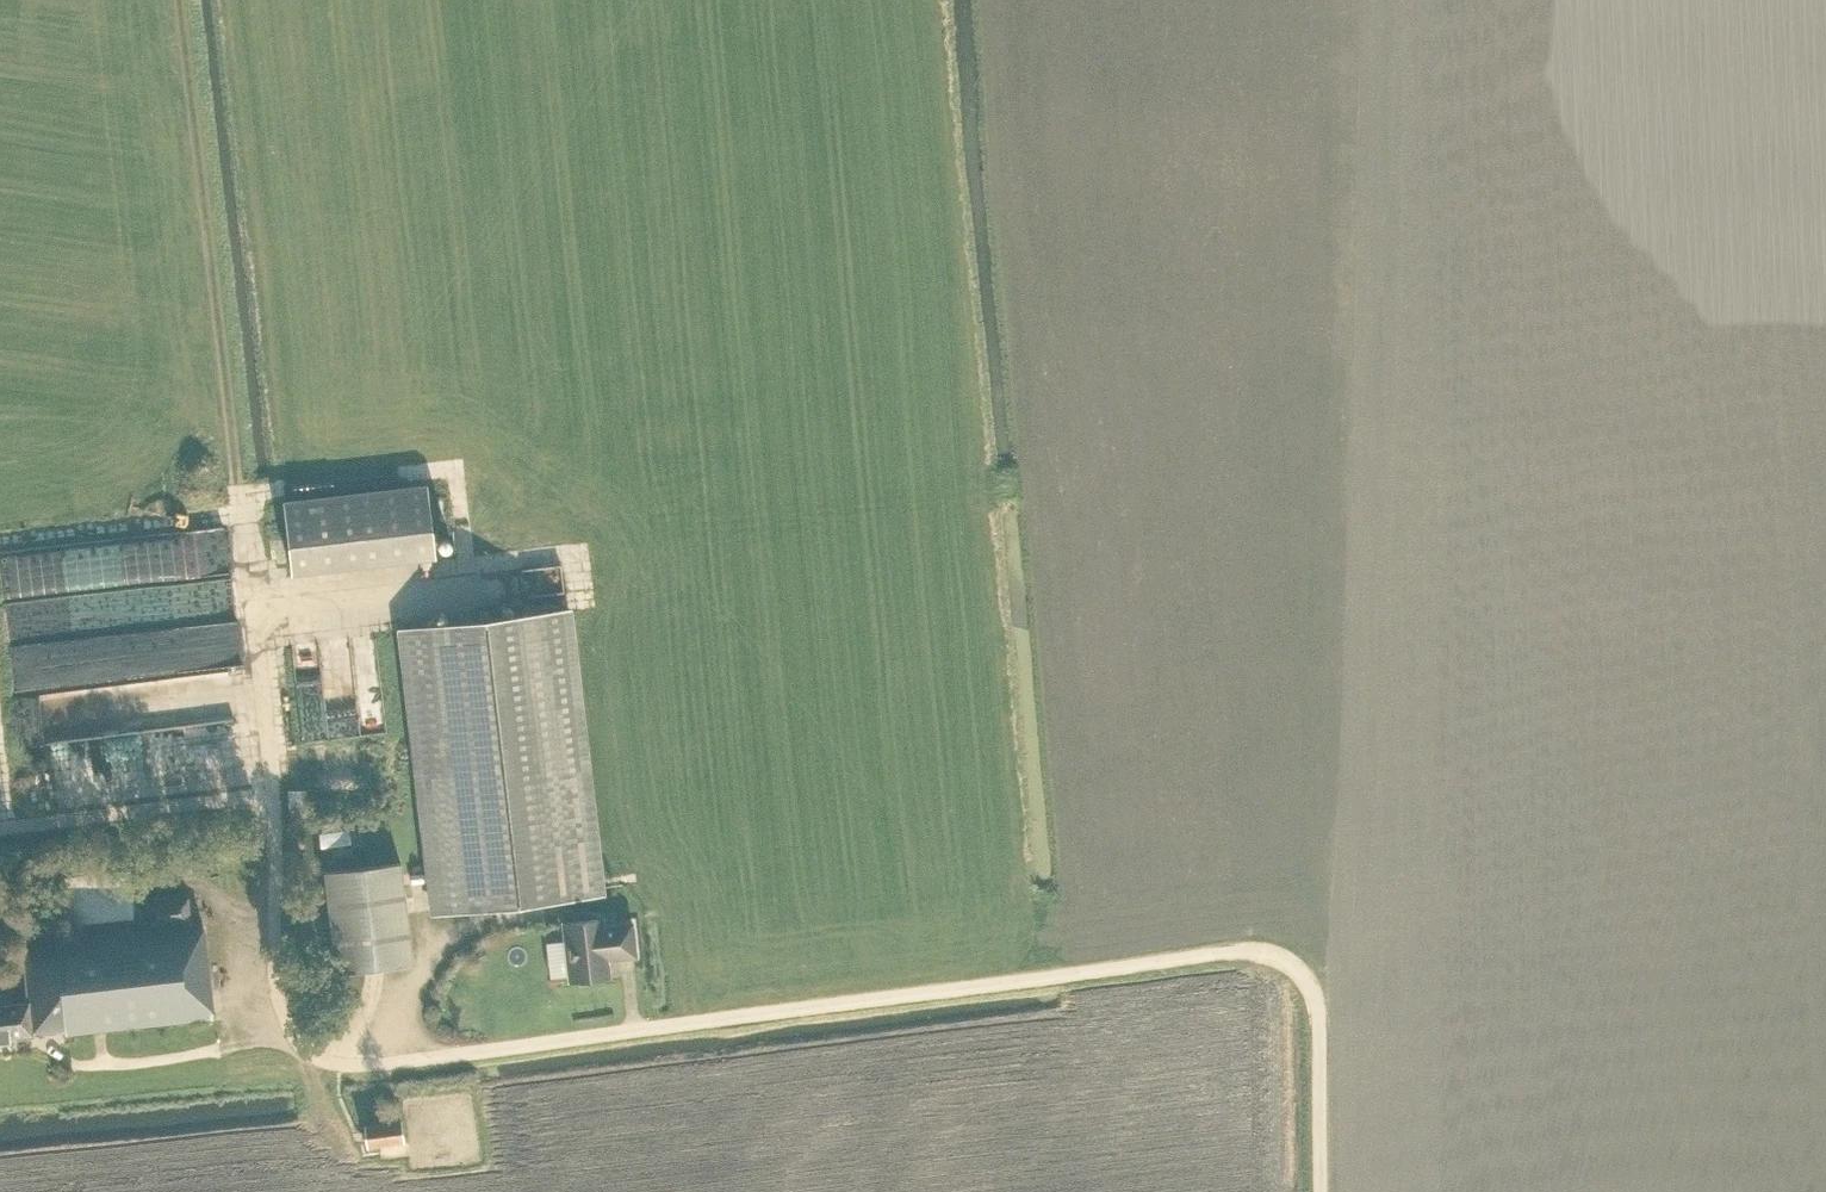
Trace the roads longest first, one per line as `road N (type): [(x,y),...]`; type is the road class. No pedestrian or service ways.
road 1 (track): [(273,794),(179,0)]
road 2 (track): [(356,1066),(313,1055),(278,1002),(273,794)]
road 3 (track): [(273,794),(0,828)]

